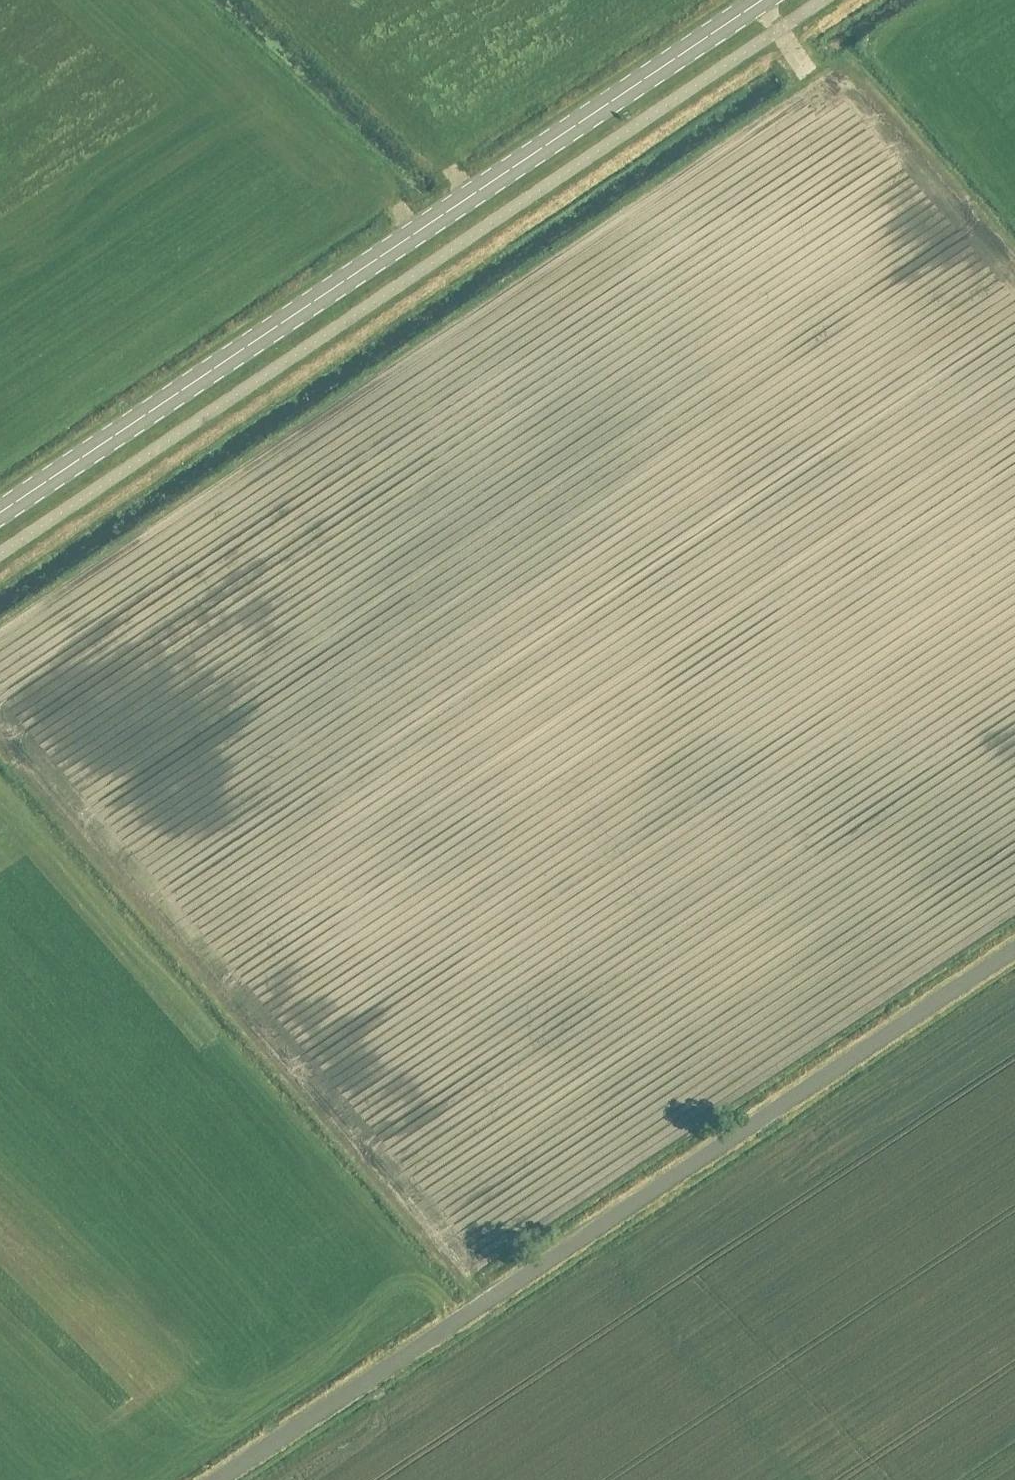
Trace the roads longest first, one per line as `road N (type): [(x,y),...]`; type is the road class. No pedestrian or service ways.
road 1 (unclassified): [(219,1479),(1014,948)]
road 2 (secondary): [(756,0),(0,505)]

